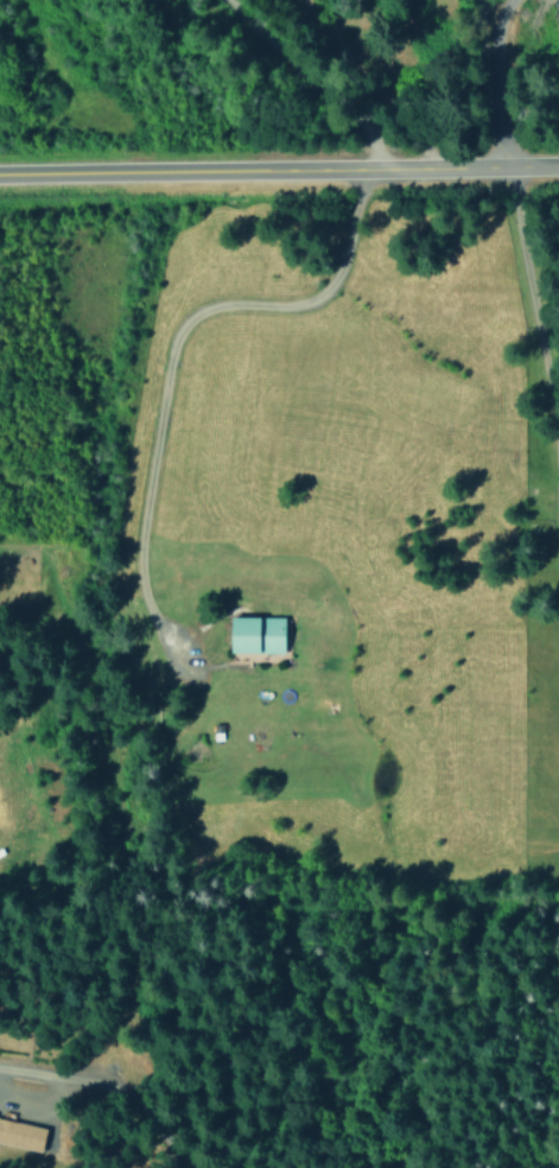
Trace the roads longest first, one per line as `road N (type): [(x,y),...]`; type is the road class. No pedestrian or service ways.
road 1 (tertiary): [(558,171),(0,177)]
road 2 (residential): [(558,522),(553,418),(497,133),(497,0)]
road 3 (residential): [(369,171),(363,93),(338,55),(261,0)]

